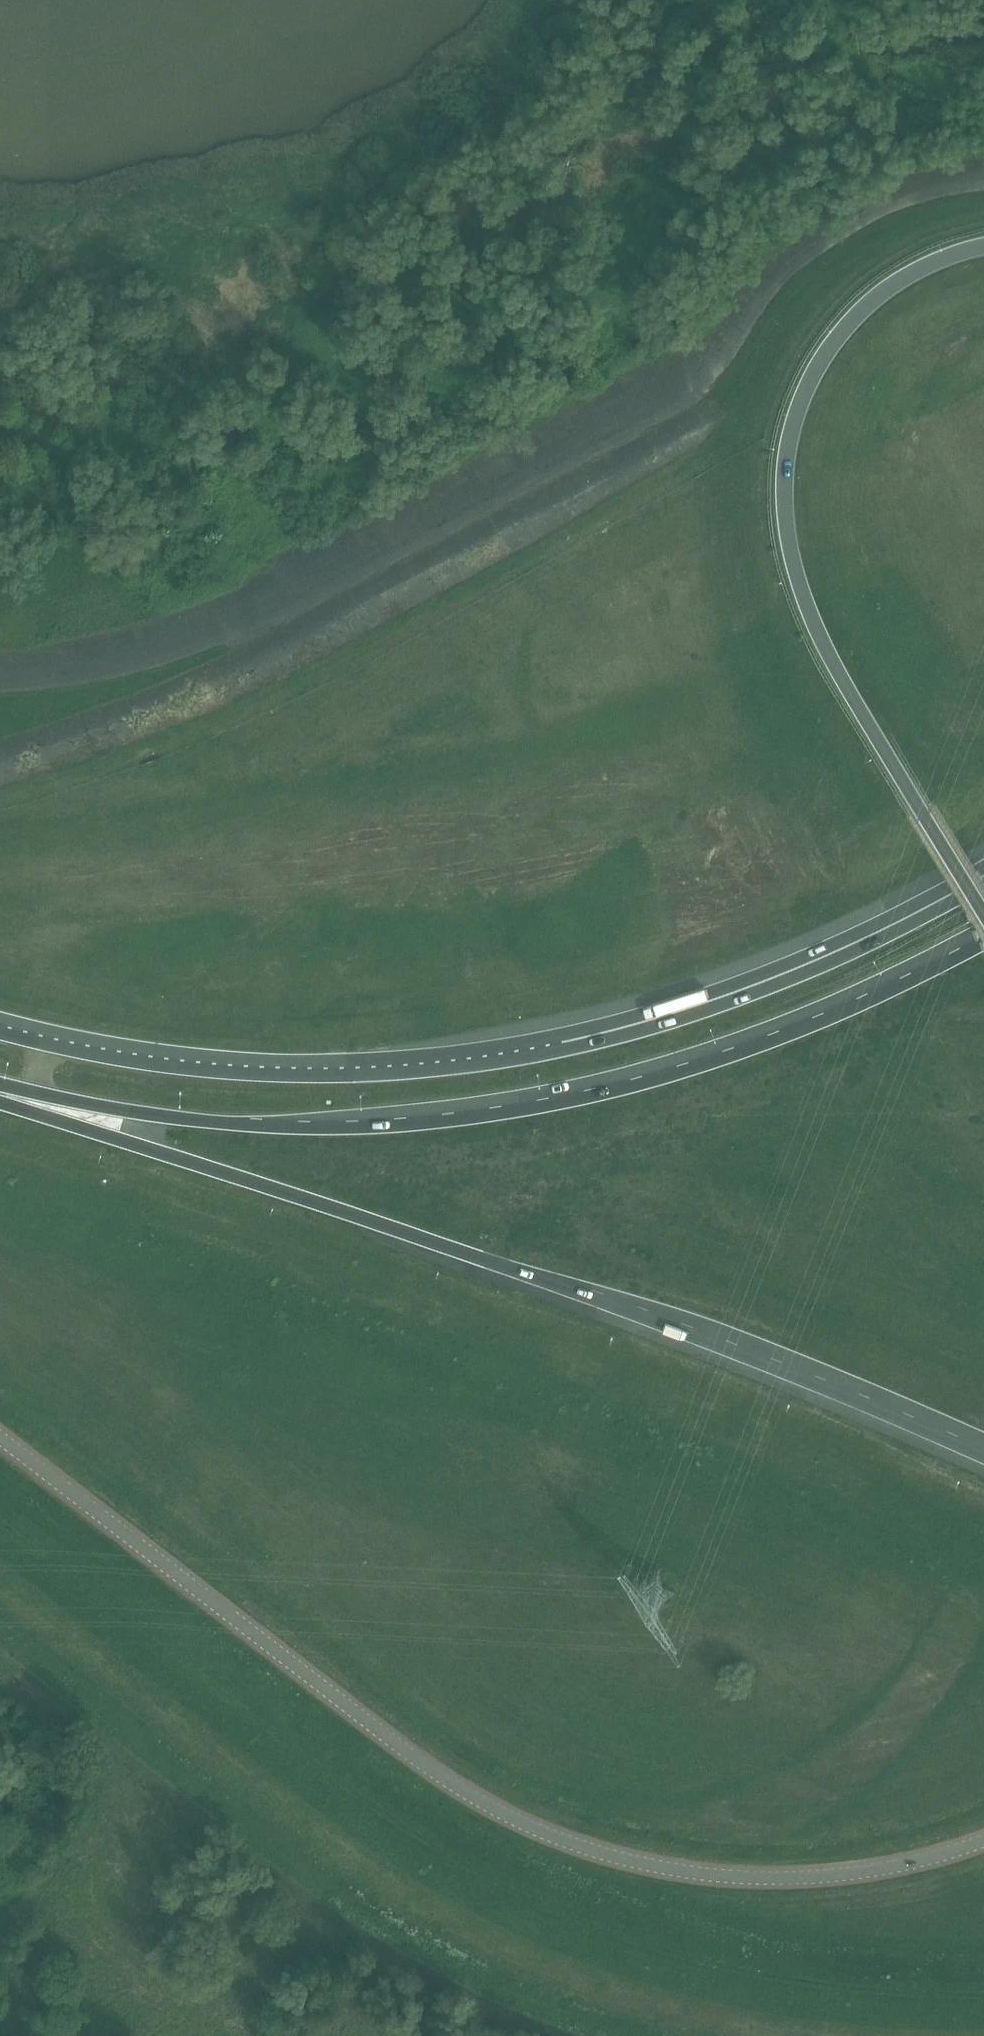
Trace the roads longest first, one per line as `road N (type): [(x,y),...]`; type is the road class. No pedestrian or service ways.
road 1 (tertiary): [(983,1840),(886,1869),(762,1878),(624,1859),(554,1836),(427,1767),(0,1440)]
road 2 (motorway): [(0,1097),(709,1335),(983,1449)]
road 3 (trunk): [(983,882),(745,996),(497,1062),(330,1075),(243,1073),(91,1054),(0,1032)]
road 4 (motorway): [(0,1090),(253,1126),(495,1109),(602,1088),(798,1025),(983,937)]
road 5 (motorway): [(983,914),(803,603),(785,540),(783,490),(803,398),(849,320),(930,266),(983,249)]

